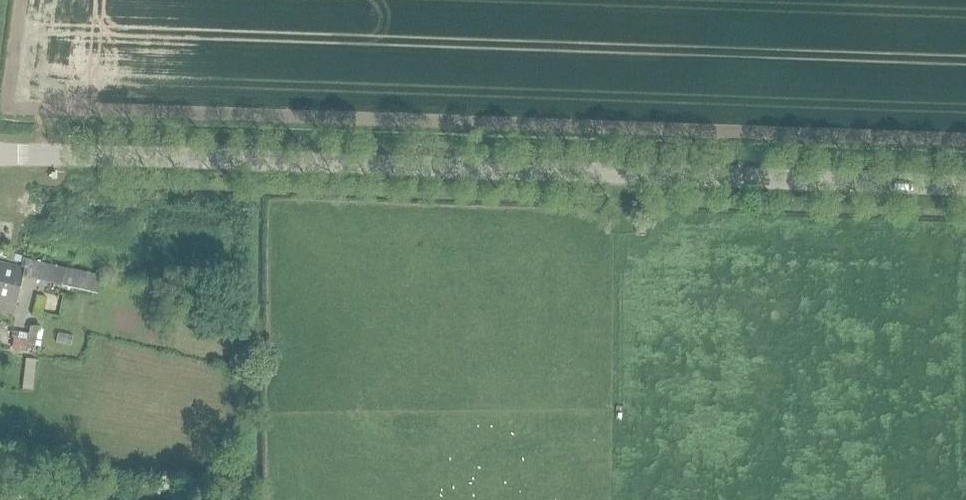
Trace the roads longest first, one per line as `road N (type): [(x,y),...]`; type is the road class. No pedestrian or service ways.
road 1 (tertiary): [(0,160),(965,191)]

